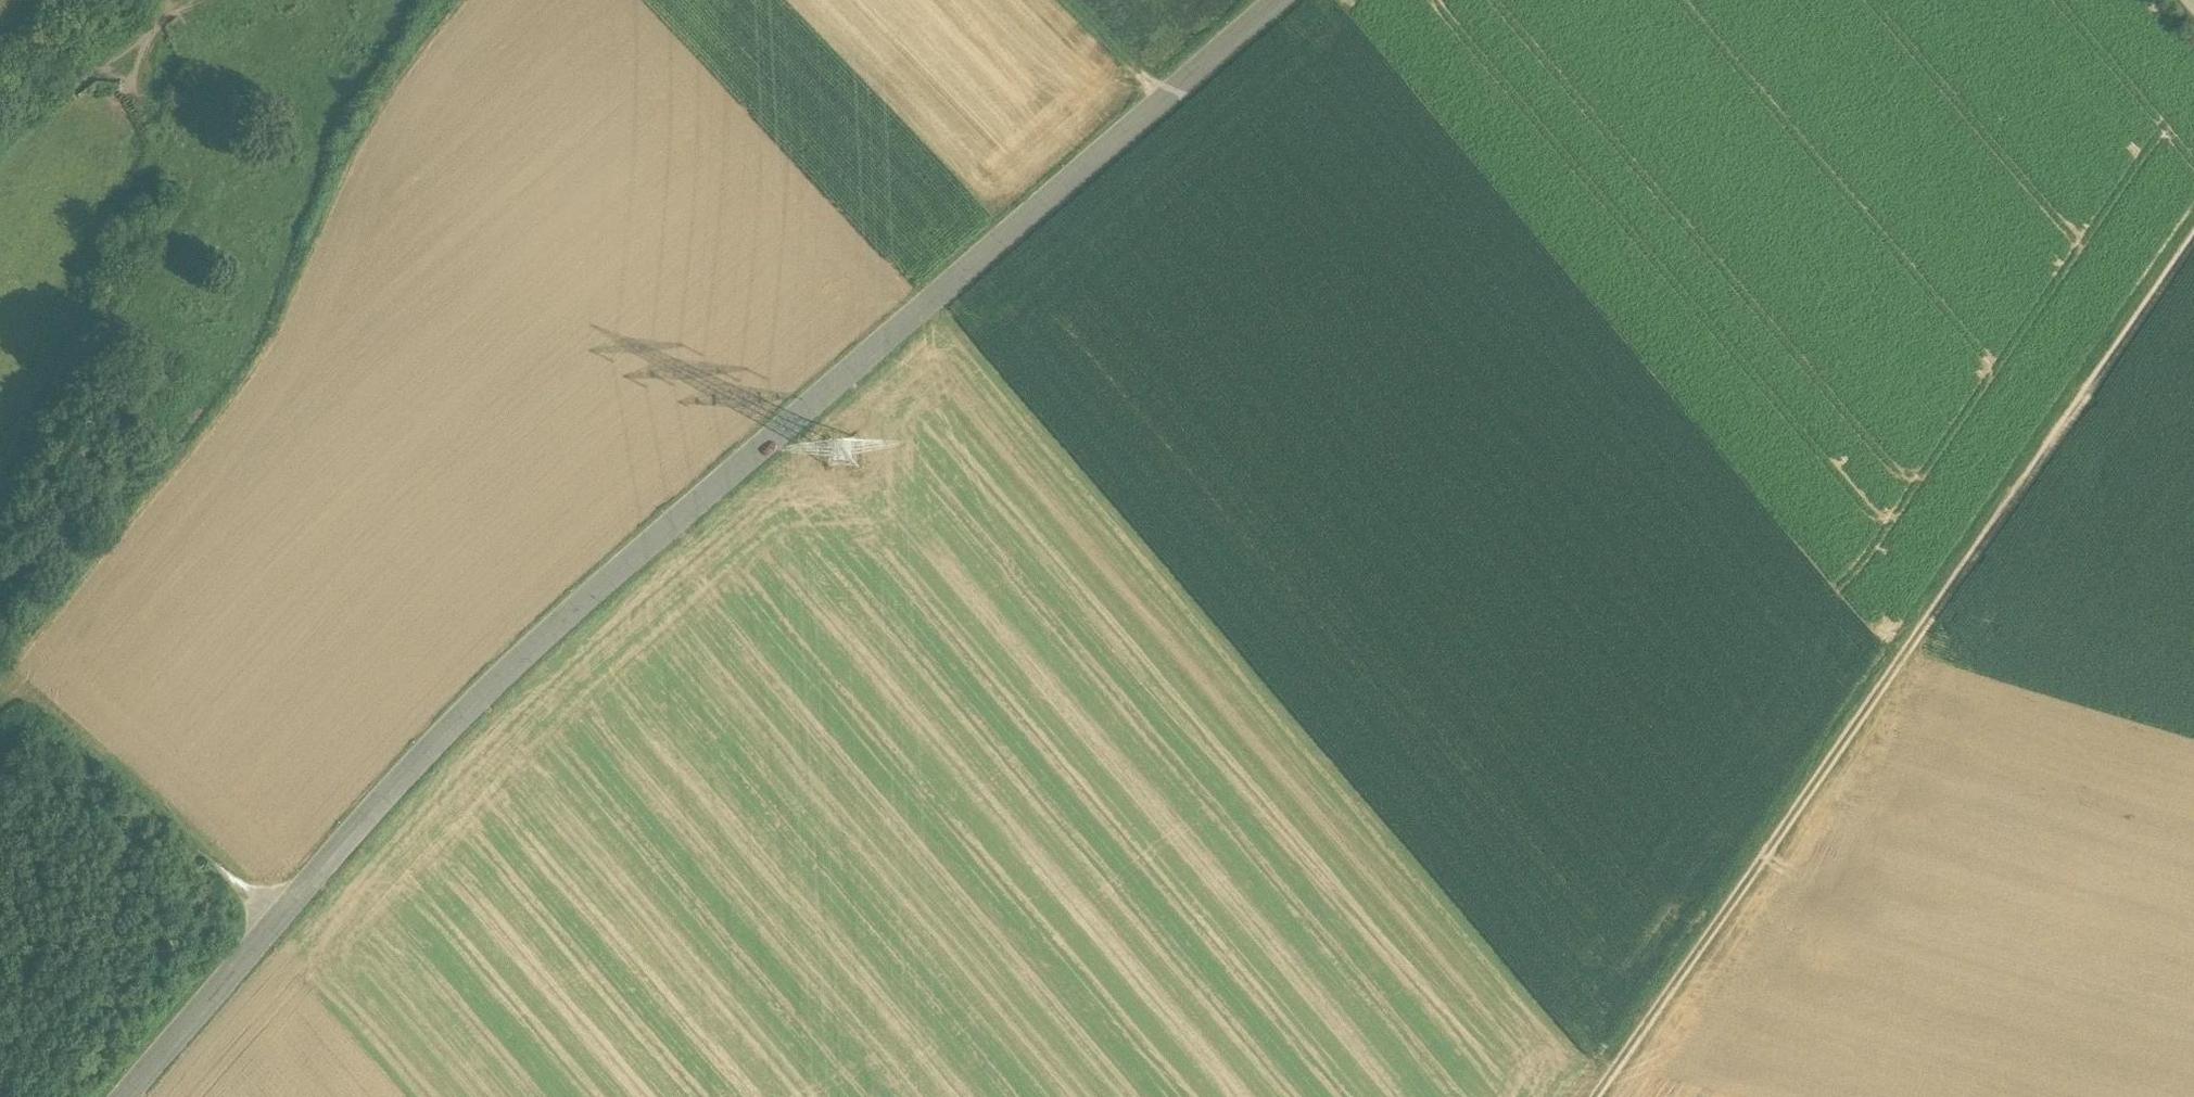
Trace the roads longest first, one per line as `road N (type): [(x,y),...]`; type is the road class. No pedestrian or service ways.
road 1 (tertiary): [(1281,0),(523,653),(395,785),(129,1096)]
road 2 (track): [(2193,243),(1599,1096)]
road 3 (track): [(449,0),(413,40),(344,148),(261,356),(208,431),(0,670)]
road 4 (track): [(276,927),(0,677)]
road 5 (track): [(1164,100),(1062,0)]

